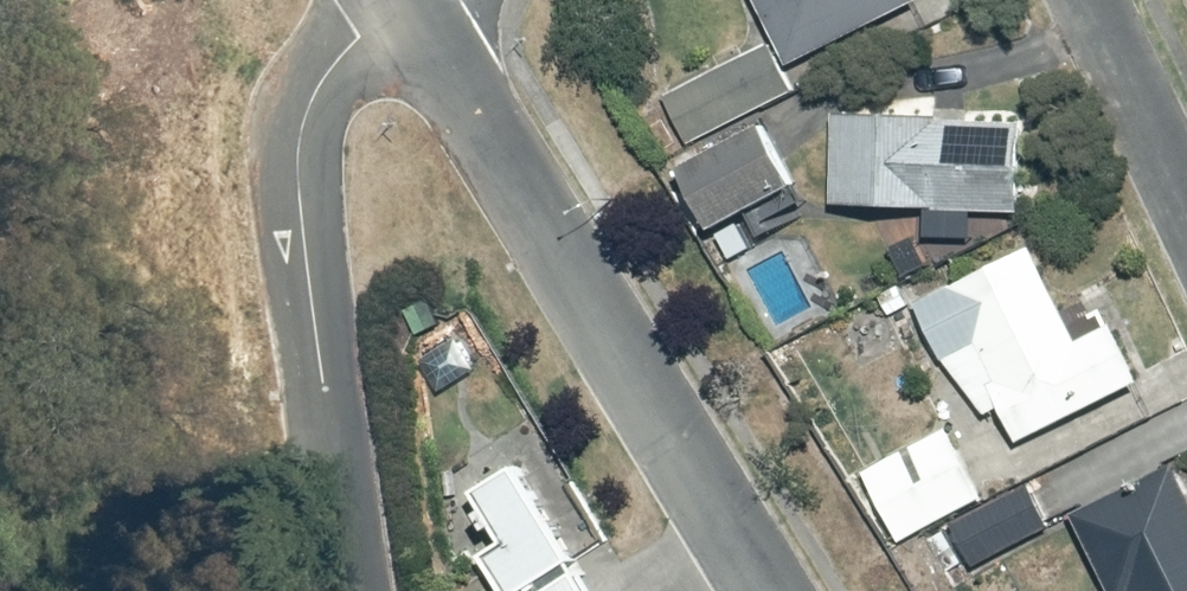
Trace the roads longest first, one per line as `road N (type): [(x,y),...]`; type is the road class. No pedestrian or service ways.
road 1 (residential): [(404,5),(766,590)]
road 2 (residential): [(358,590),(304,221),(306,122),(346,54),(404,5)]
road 3 (residential): [(1092,0),(1186,203)]

